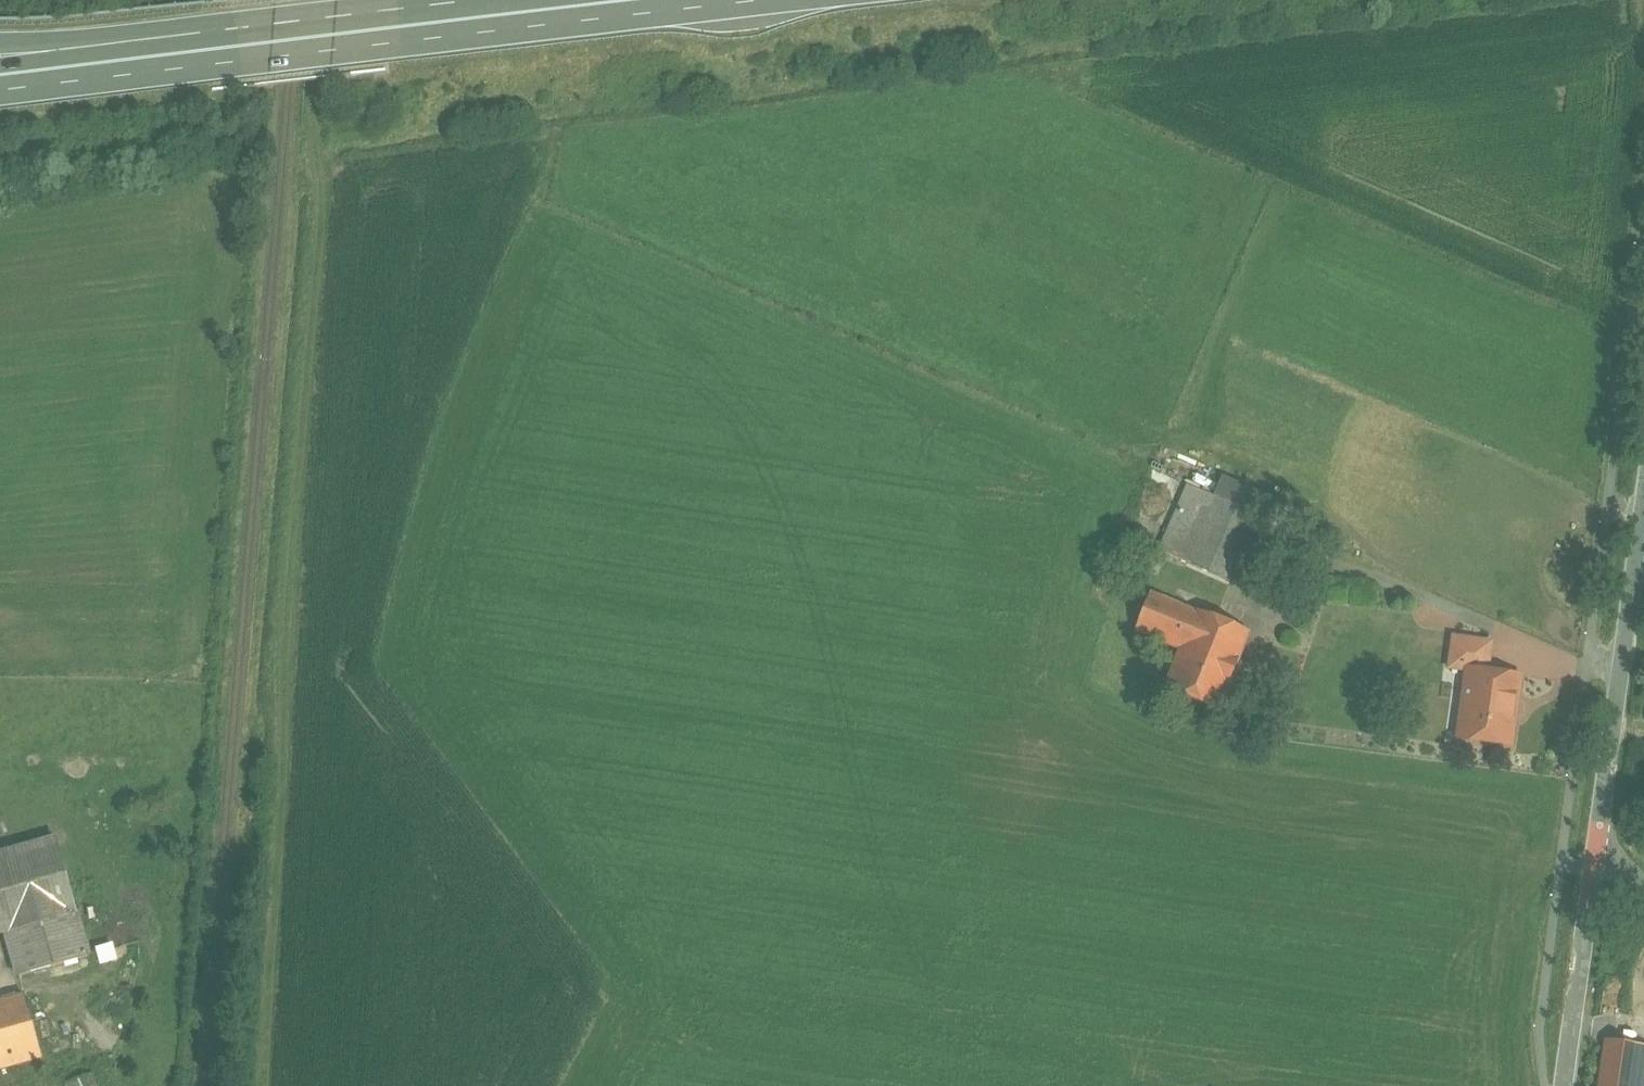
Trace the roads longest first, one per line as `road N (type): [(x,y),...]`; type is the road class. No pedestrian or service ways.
road 1 (trunk): [(208,56),(662,0)]
road 2 (unclassified): [(1588,871),(1643,470)]
road 3 (residential): [(1588,871),(1561,1085)]
road 4 (trunk): [(0,80),(208,56)]
road 5 (trunk): [(208,56),(0,49)]

